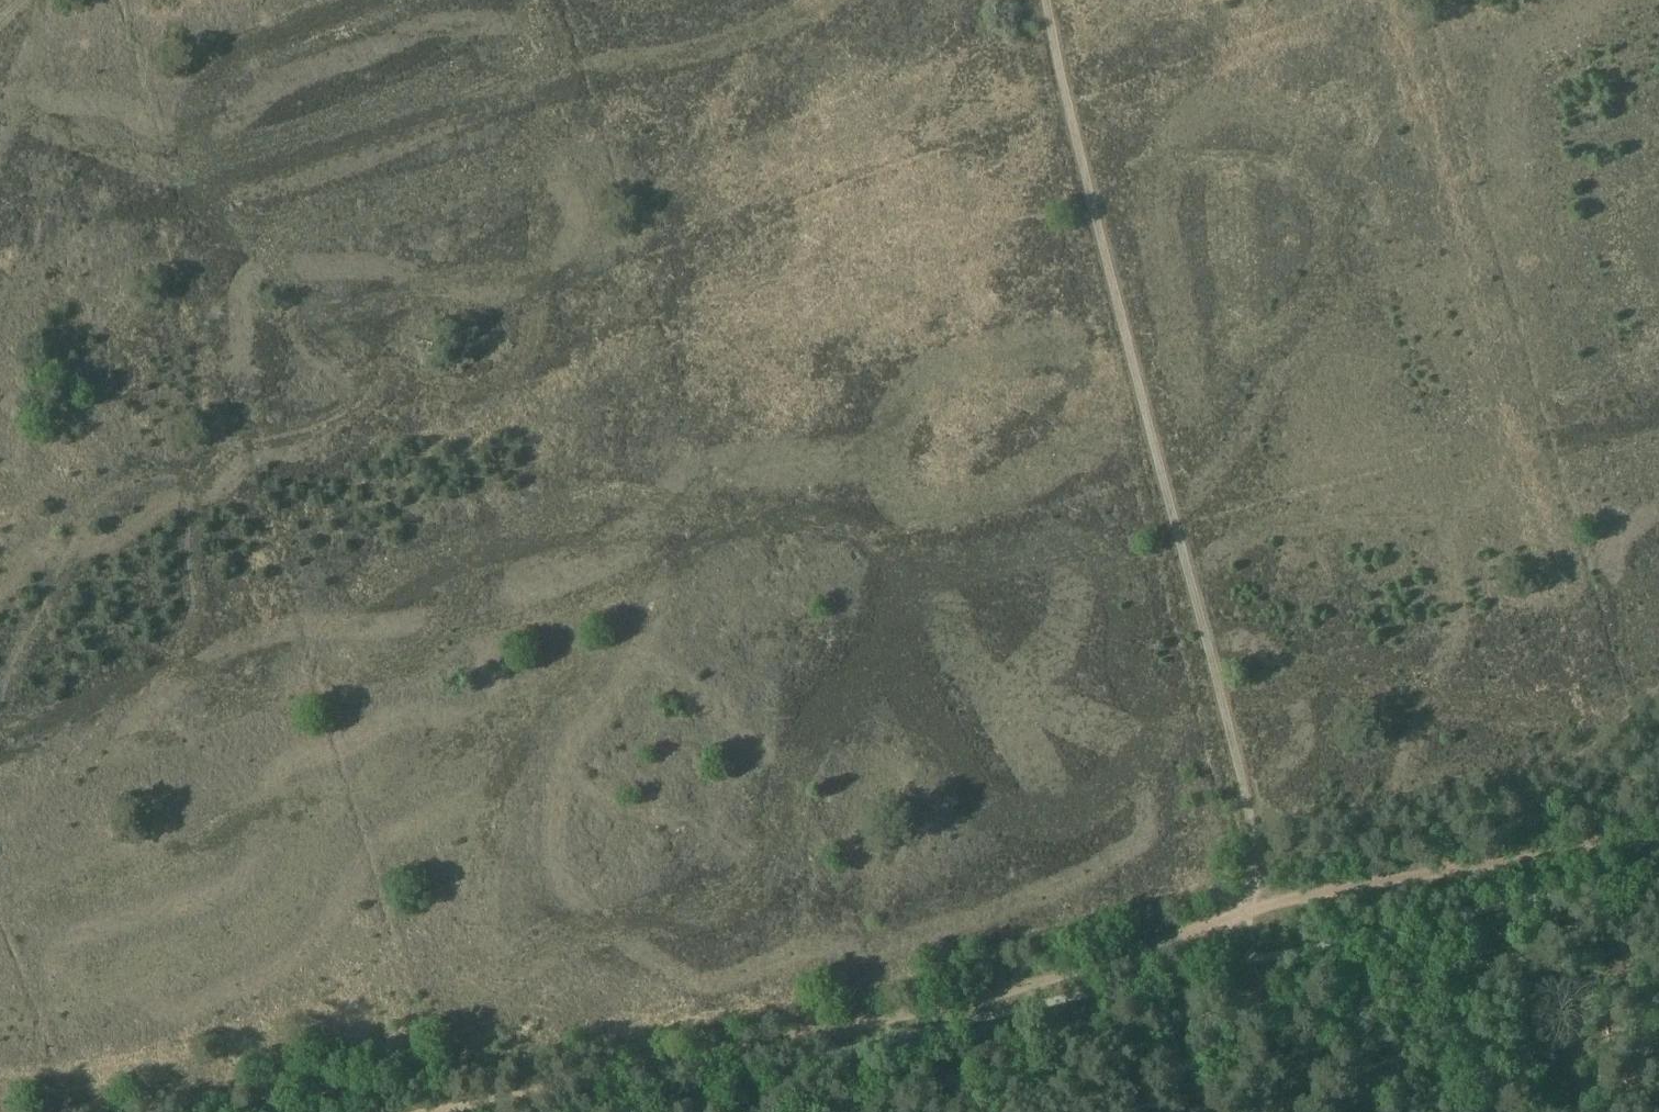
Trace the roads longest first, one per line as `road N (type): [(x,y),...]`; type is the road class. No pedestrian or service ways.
road 1 (track): [(1254,824),(1050,0)]
road 2 (track): [(1255,916),(1024,989),(442,1111)]
road 3 (track): [(1255,916),(1341,891),(1658,840)]

